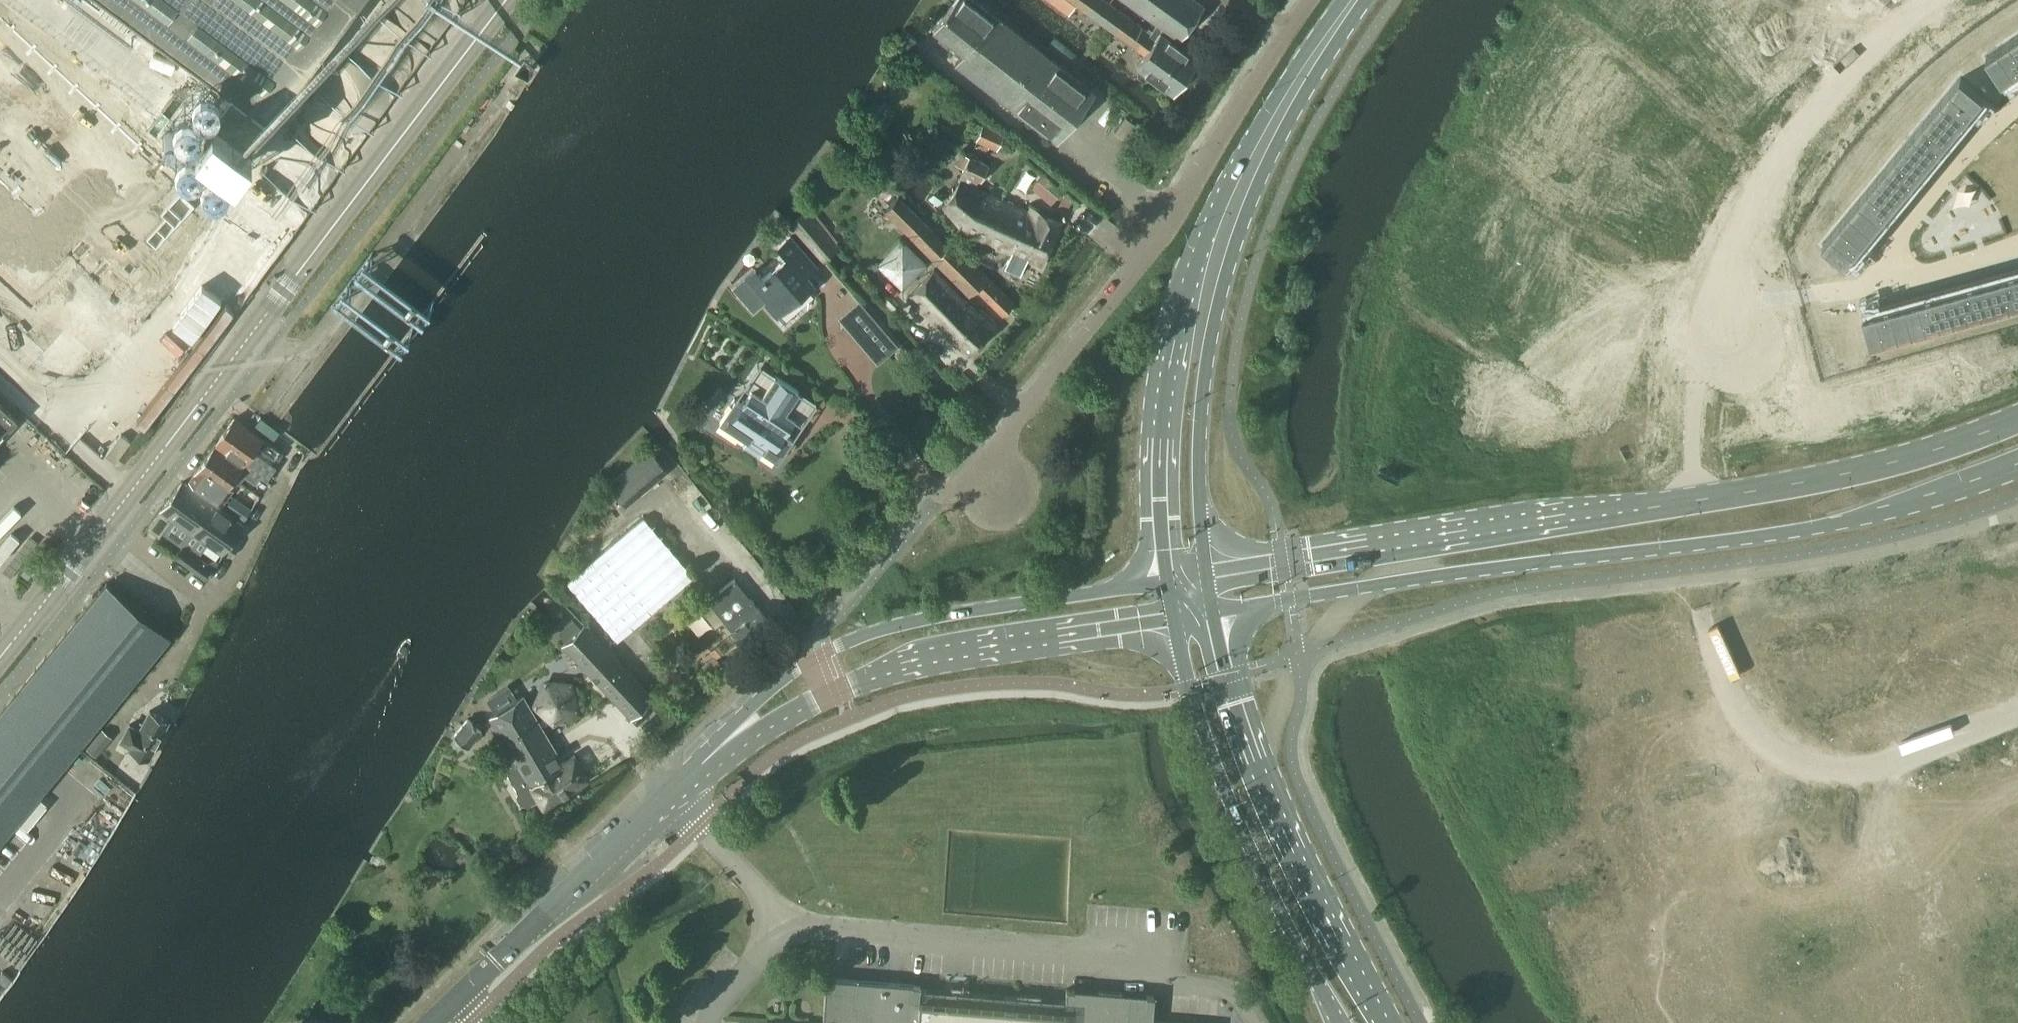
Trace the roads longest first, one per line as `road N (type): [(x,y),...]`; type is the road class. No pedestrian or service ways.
road 1 (tertiary): [(0,657),(134,495),(504,0)]
road 2 (tertiary): [(2017,419),(1873,465),(1753,491),(1207,573)]
road 3 (tertiary): [(1213,612),(1835,524),(2017,463)]
road 4 (primary): [(1347,0),(1282,88),(1205,239),(1170,418),(1174,579)]
road 5 (primary): [(1207,573),(1202,408),(1221,298),(1273,153),(1363,0)]
road 6 (unclassified): [(999,491),(1003,441),(1127,281),(1308,0)]
road 7 (secondary): [(1174,579),(1001,606),(829,651),(759,701),(718,750)]
road 8 (secondary): [(718,750),(911,662),(1178,617)]
road 9 (primary): [(1387,1022),(1263,777),(1213,612)]
road 10 (primary): [(1178,617),(1189,687),(1225,791),(1339,1022)]
road 11 (unclassified): [(1723,345),(1717,294),(1760,190),(1831,87),(1927,0)]
road 12 (unclassified): [(1711,649),(1757,739),(1792,765),(1841,777),(1891,768),(2017,717)]
road 13 (secondary): [(452,1005),(718,750)]

